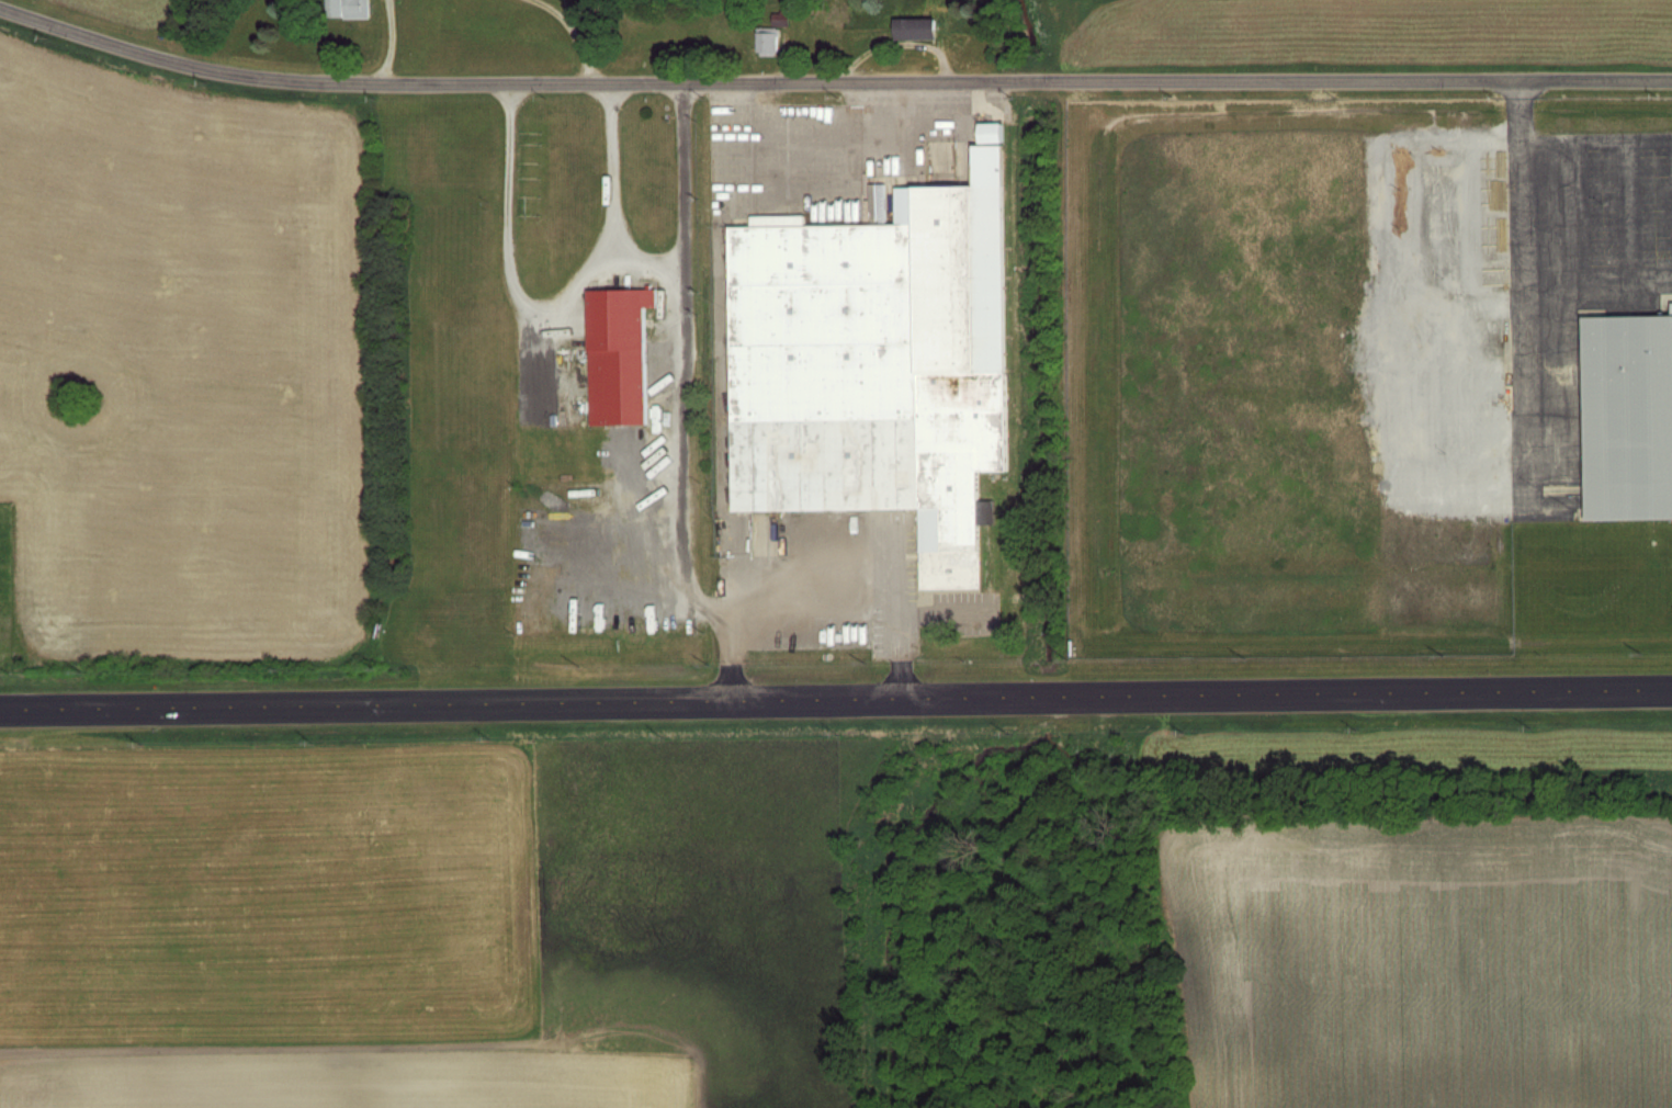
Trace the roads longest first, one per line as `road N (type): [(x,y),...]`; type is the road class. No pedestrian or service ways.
road 1 (residential): [(0,6),(189,61),(285,78),(1671,75)]
road 2 (primary): [(0,708),(1671,689)]

